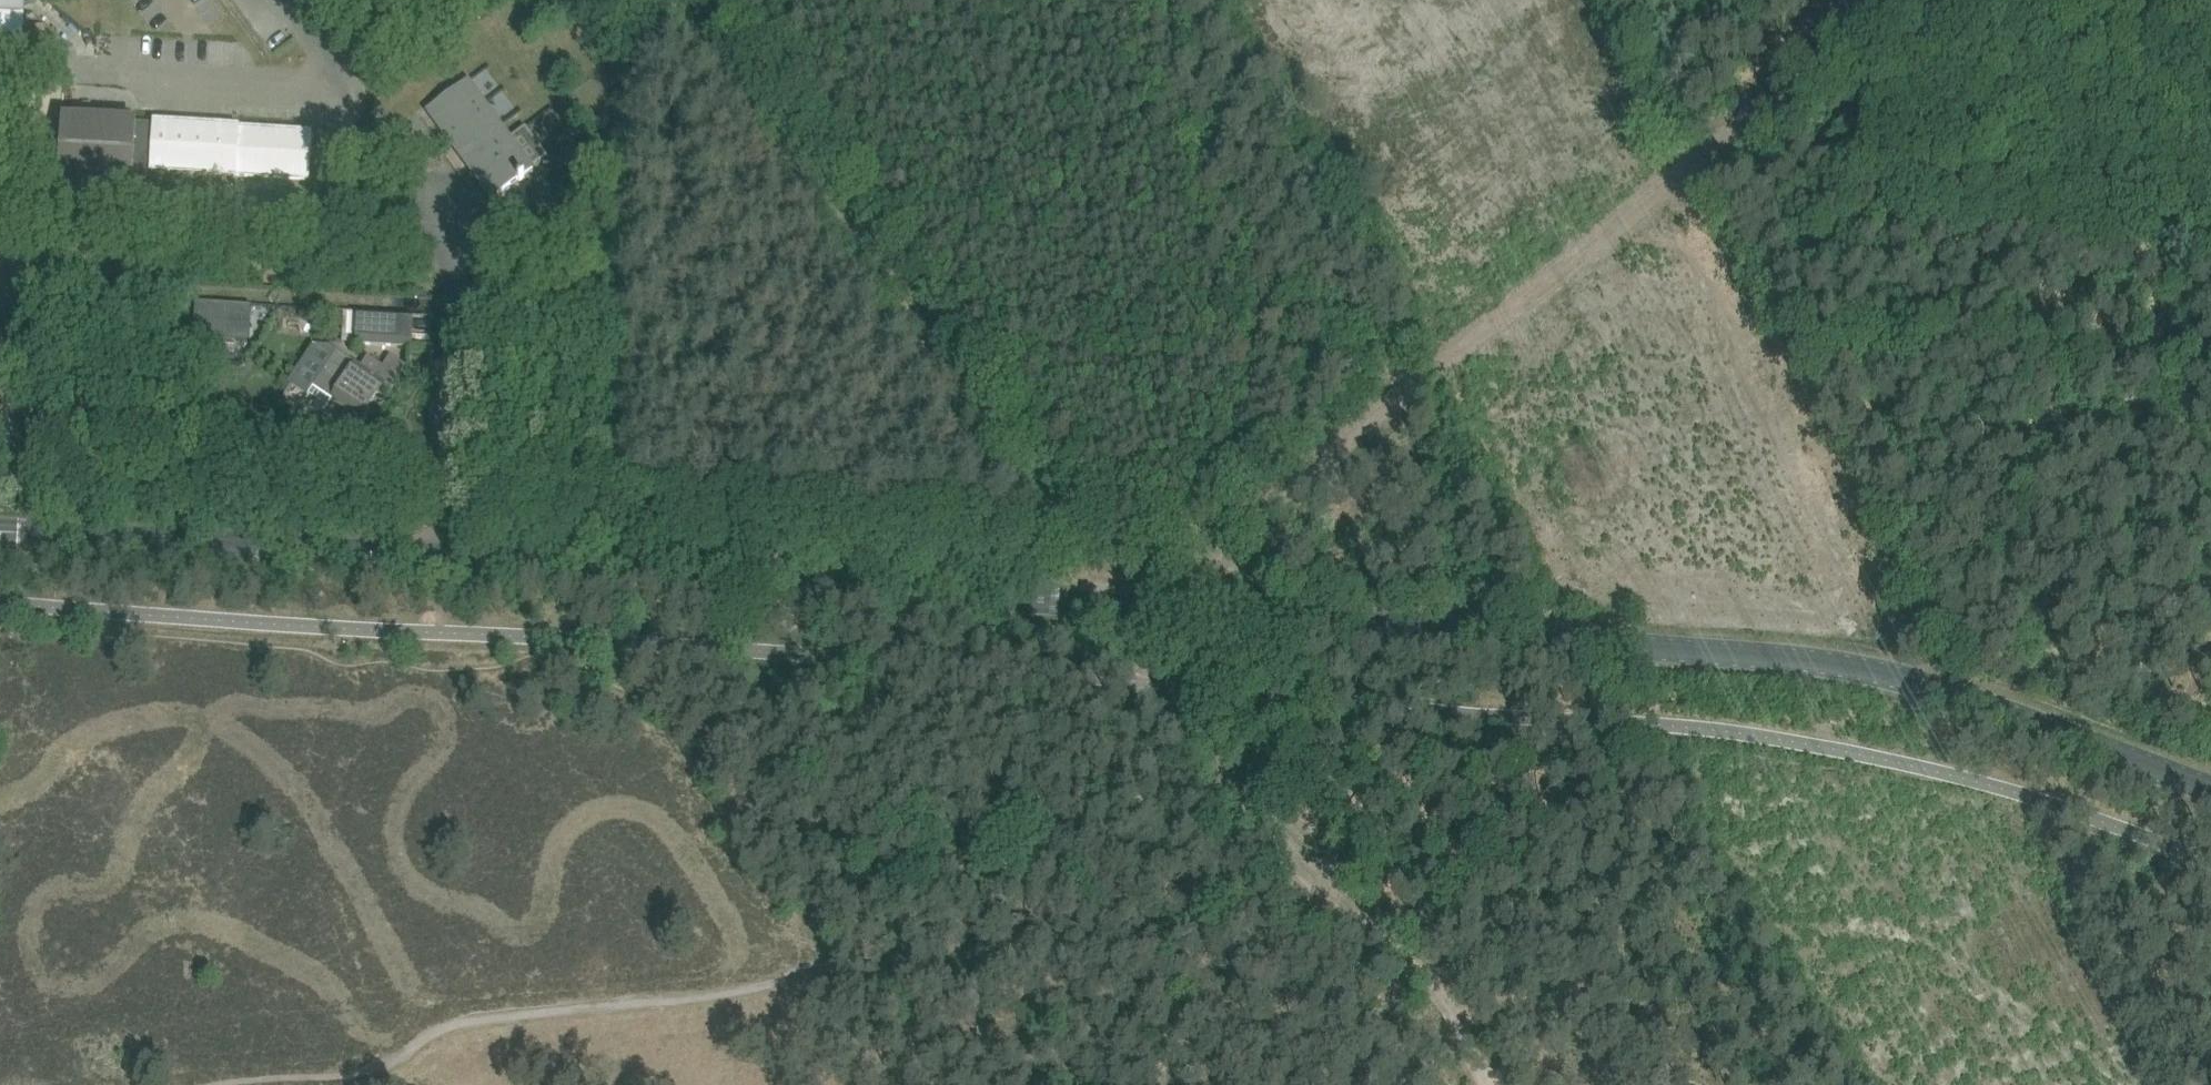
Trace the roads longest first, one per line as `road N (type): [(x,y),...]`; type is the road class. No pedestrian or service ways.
road 1 (secondary): [(1139,607),(0,532)]
road 2 (secondary): [(2210,785),(1885,672),(1139,607)]
road 3 (track): [(685,0),(1094,571),(1139,607)]
road 4 (track): [(1449,1030),(1237,785)]
road 5 (track): [(1158,683),(1237,785)]
road 6 (track): [(1230,518),(1165,569),(1139,607)]

